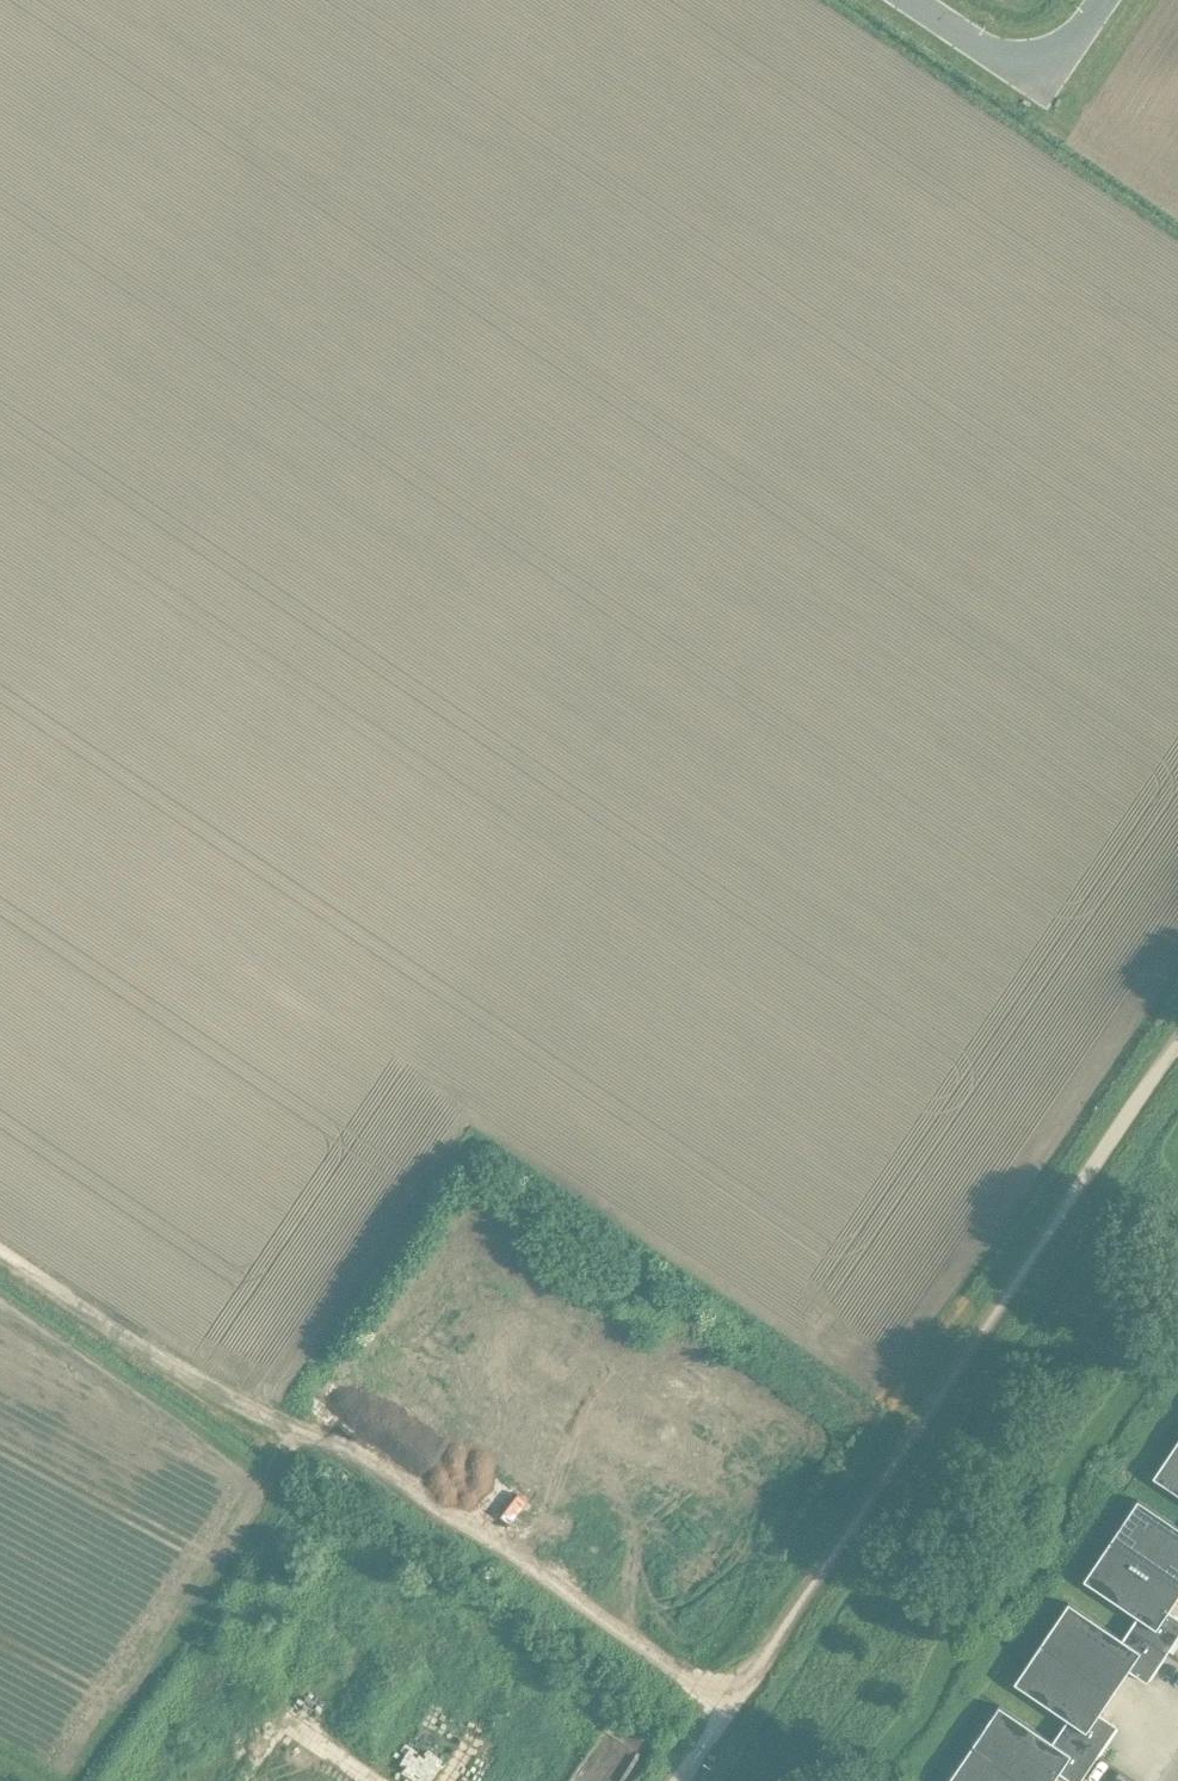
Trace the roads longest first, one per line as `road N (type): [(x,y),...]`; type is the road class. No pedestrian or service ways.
road 1 (unclassified): [(678,1780),(1177,1036)]
road 2 (unclassified): [(922,0),(1041,80),(1097,0)]

